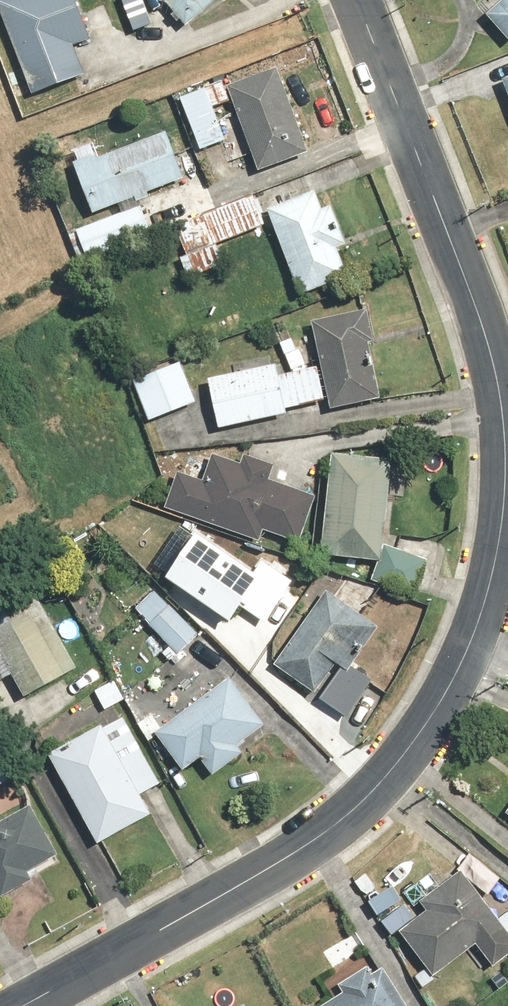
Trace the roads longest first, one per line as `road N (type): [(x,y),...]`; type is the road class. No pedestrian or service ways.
road 1 (residential): [(24,1005),(311,846),(401,755),(458,674),(500,509),(492,363),(357,0)]

